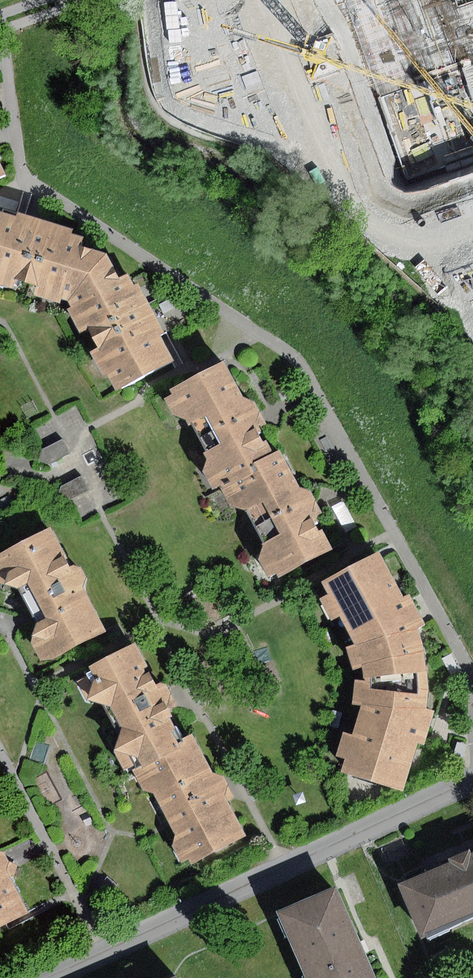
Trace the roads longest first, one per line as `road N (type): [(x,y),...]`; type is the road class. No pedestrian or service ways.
road 1 (residential): [(472,781),(41,977)]

